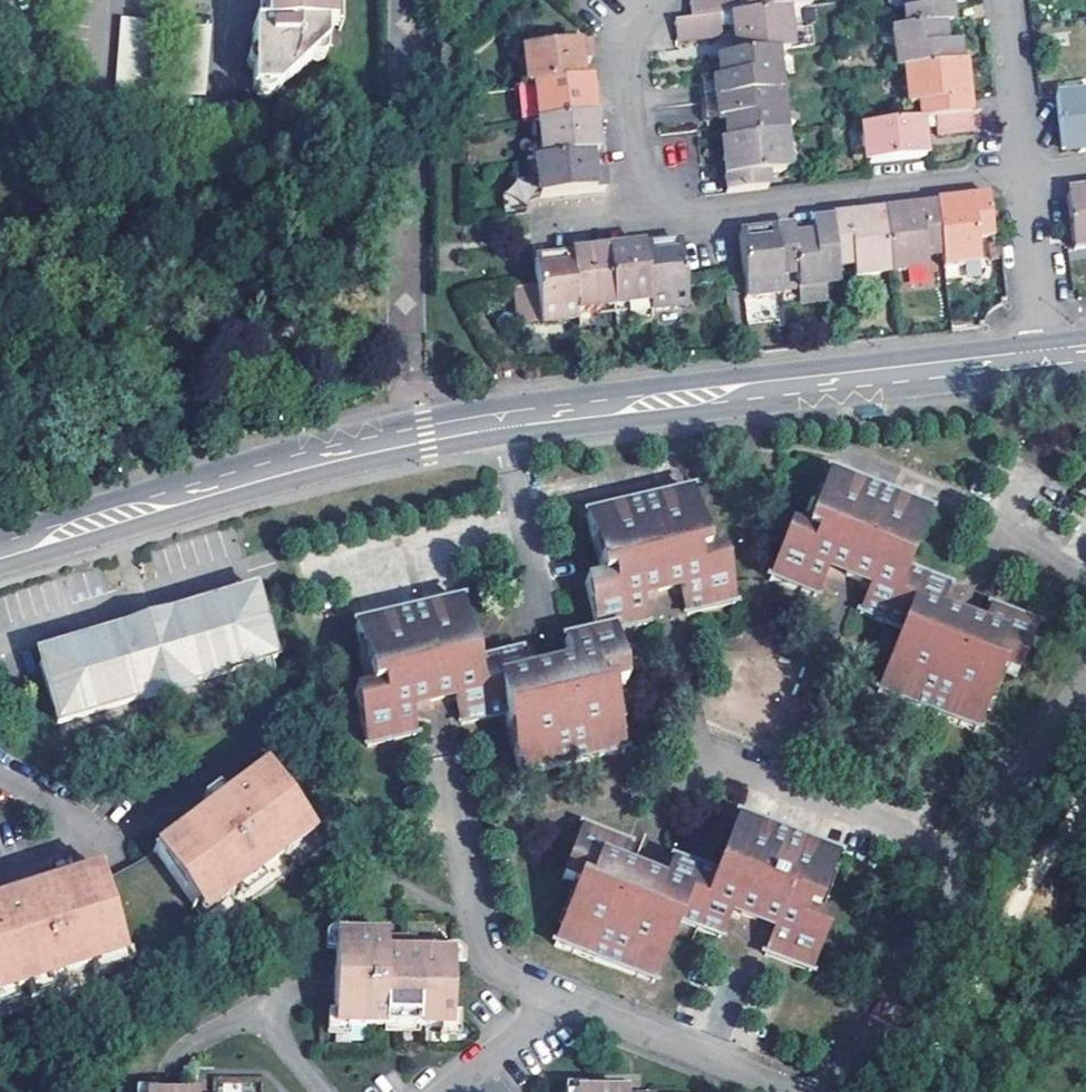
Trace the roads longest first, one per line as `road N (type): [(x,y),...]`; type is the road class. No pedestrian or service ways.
road 1 (secondary): [(0,548),(426,433),(1045,356)]
road 2 (residential): [(664,0),(628,59),(644,185),(669,207),(724,210),(1025,175)]
road 3 (residential): [(440,759),(486,956),(514,982),(566,1001)]
road 4 (residential): [(705,765),(968,855)]
road 5 (residential): [(844,456),(952,500),(1085,583)]
road 6 (residential): [(836,1091),(968,855)]
road 7 (residential): [(566,1001),(792,1091)]
road 8 (residential): [(968,855),(1085,686)]
road 9 (residential): [(1025,175),(1045,356)]
road 10 (residential): [(1005,0),(1025,175)]
road 11 (residential): [(449,1091),(566,1001)]

